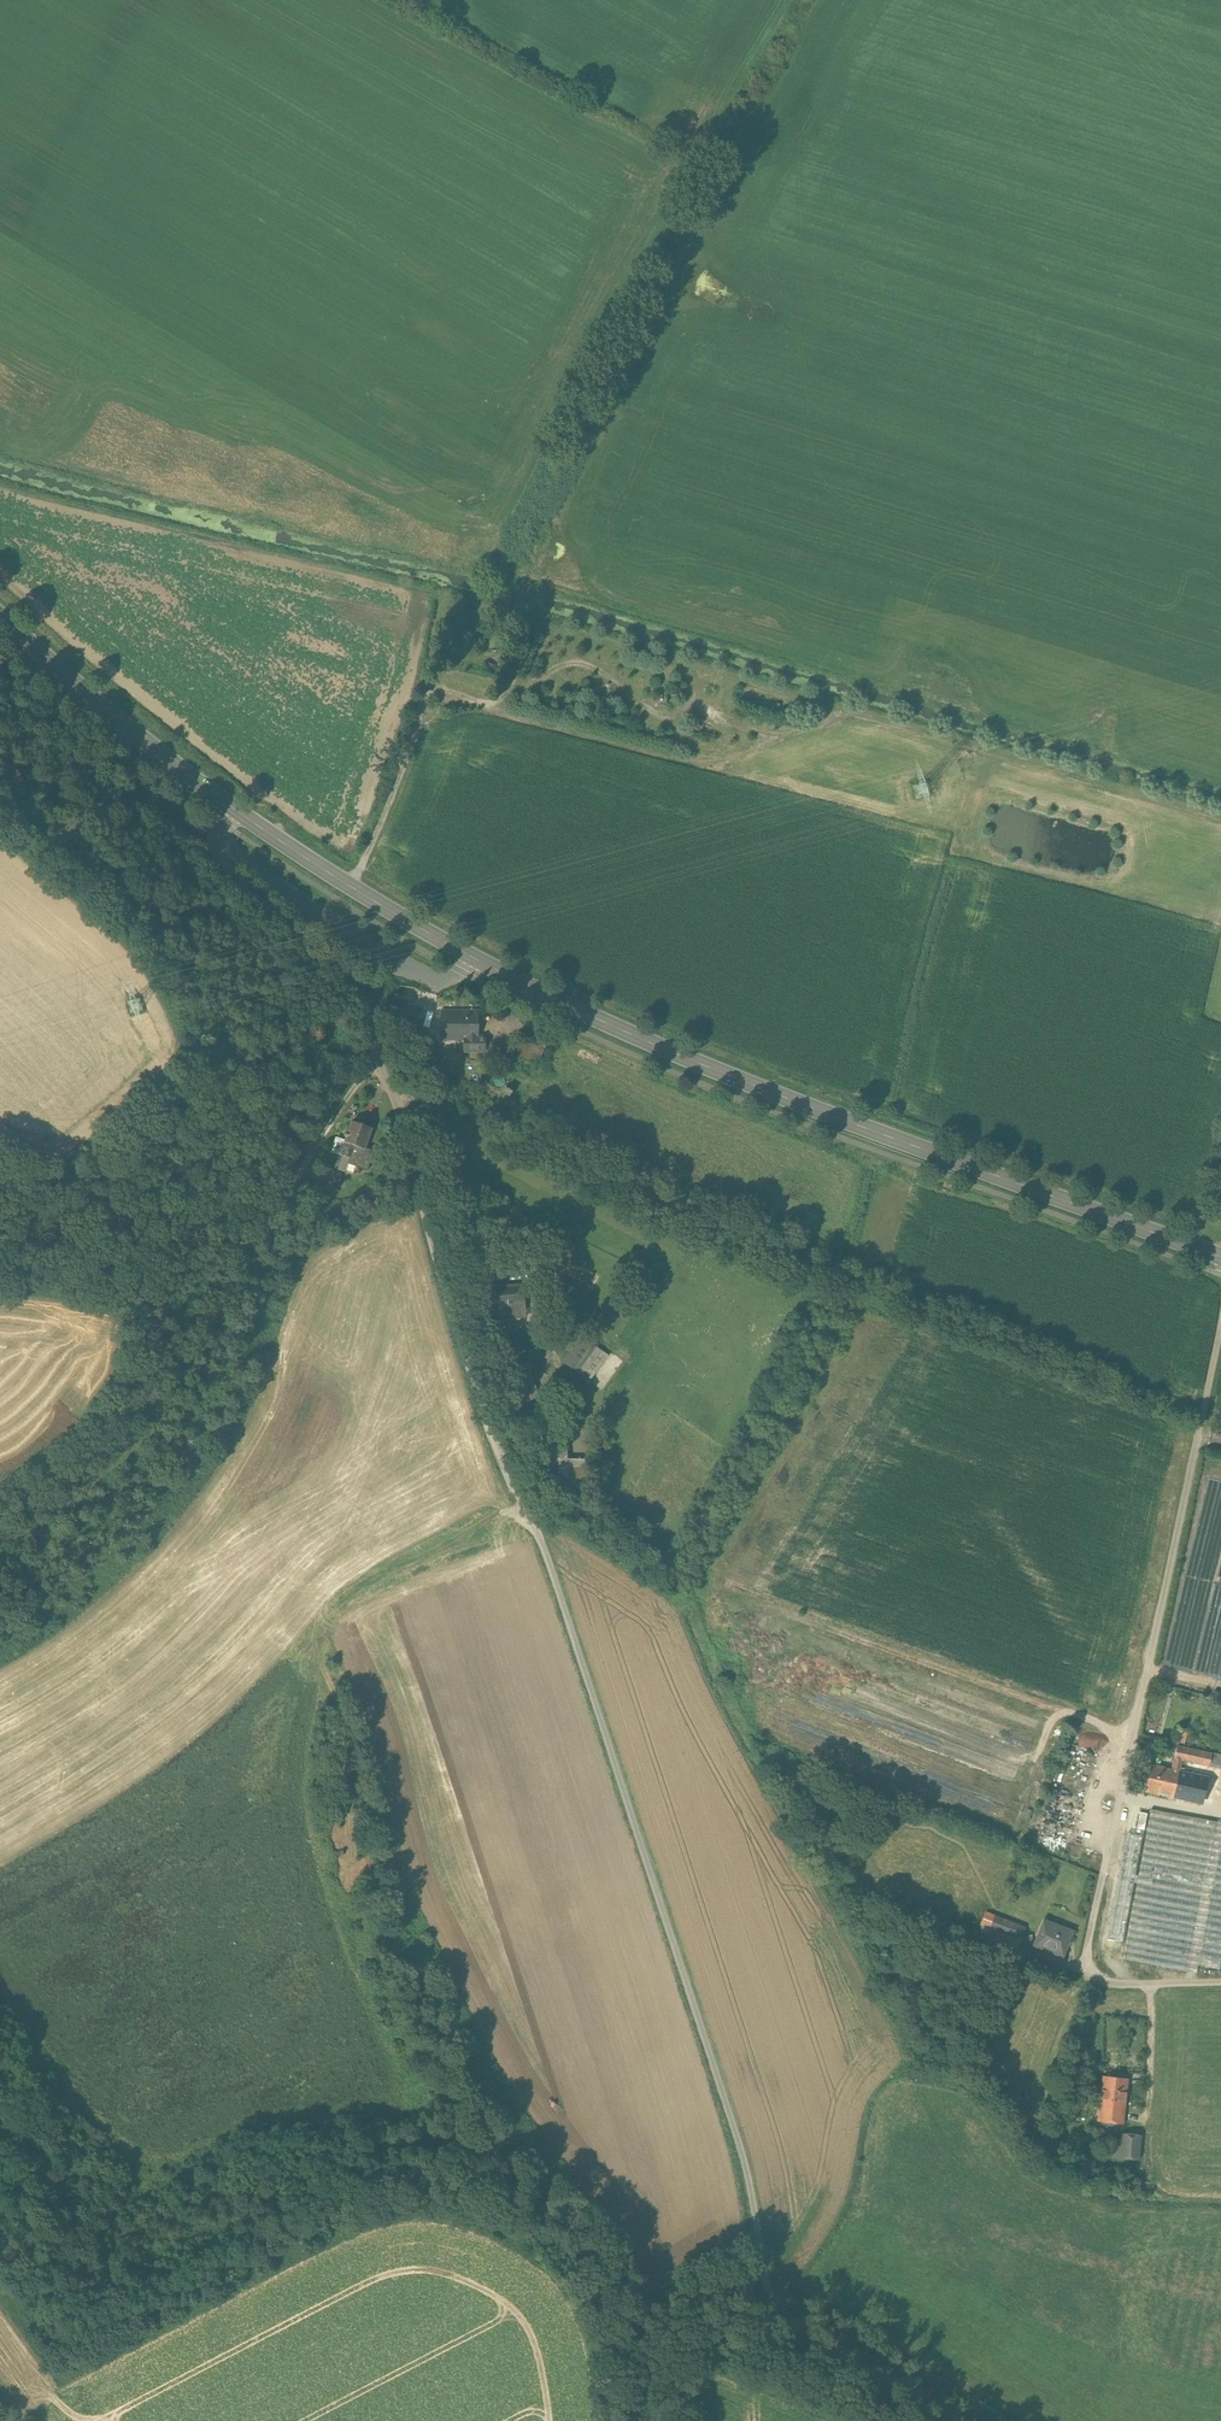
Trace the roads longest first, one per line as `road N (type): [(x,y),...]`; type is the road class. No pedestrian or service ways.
road 1 (track): [(966,2420),(802,2328),(771,2293),(737,2137),(542,1541),(488,1422),(380,1050)]
road 2 (primary): [(0,614),(217,795),(470,952),(740,1079),(1220,1256)]
road 3 (track): [(350,884),(388,805),(408,736),(440,703),(497,709),(708,764),(855,712),(1220,820)]
road 4 (unclassified): [(1220,1982),(1109,1985),(1084,1961),(1220,1322)]
road 5 (track): [(525,1504),(385,1567),(323,1617),(317,1637),(354,1782),(352,1857)]
road 6 (track): [(380,1050),(375,1012),(210,850),(216,831)]

